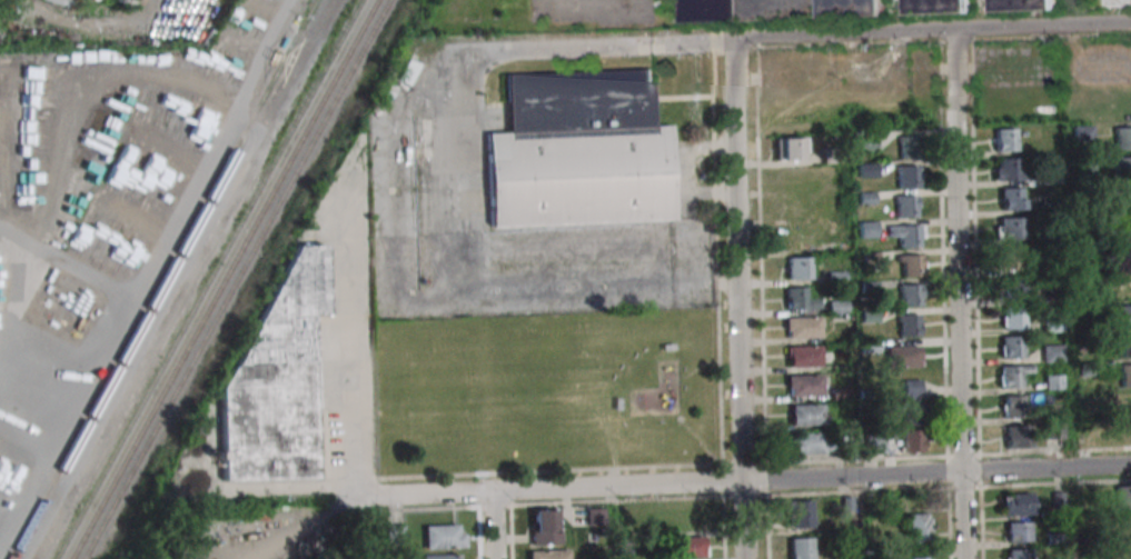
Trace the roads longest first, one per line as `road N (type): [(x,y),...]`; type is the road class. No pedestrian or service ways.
road 1 (residential): [(376,497),(1130,466)]
road 2 (residential): [(965,558),(953,29)]
road 3 (residential): [(745,558),(732,37)]
road 4 (tertiary): [(732,37),(1130,22)]

